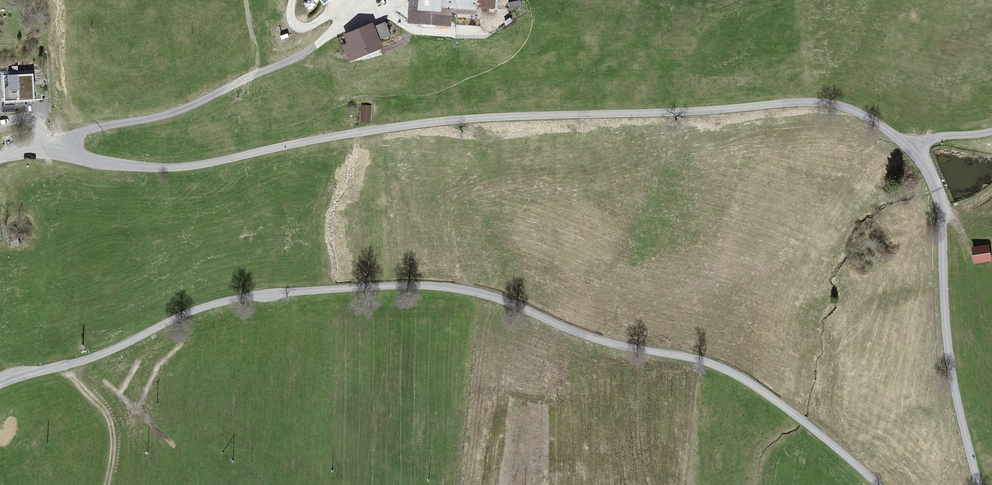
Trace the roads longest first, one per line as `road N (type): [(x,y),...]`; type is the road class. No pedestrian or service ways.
road 1 (unclassified): [(980,484),(952,374),(936,191),(915,154),(846,107),(795,102),(441,121),(156,169),(46,149)]
road 2 (residential): [(878,484),(732,373),(613,347),(458,290),(400,287),(239,302),(185,315),(98,357),(0,385)]
road 3 (track): [(46,149),(89,130),(159,122),(253,77),(328,40),(350,0)]

